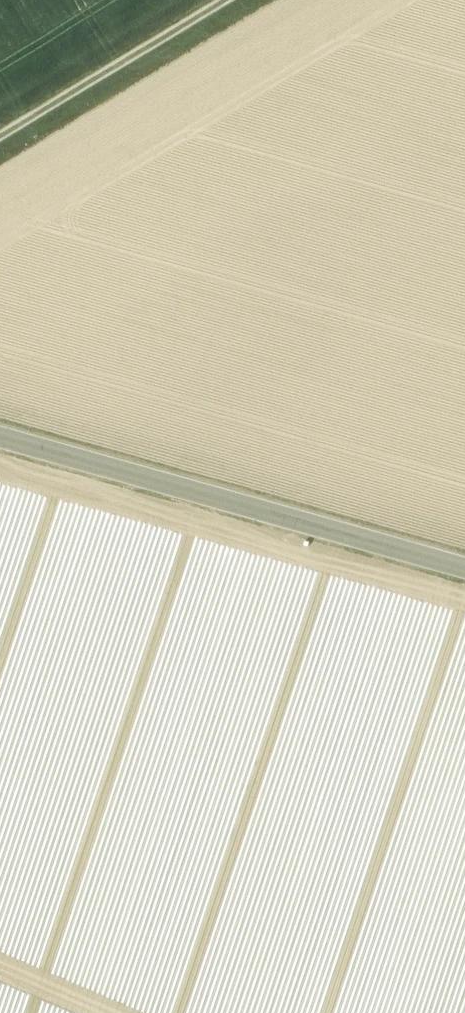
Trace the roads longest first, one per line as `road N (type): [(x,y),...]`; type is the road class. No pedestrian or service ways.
road 1 (tertiary): [(464,569),(0,438)]
road 2 (track): [(224,0),(0,135)]

